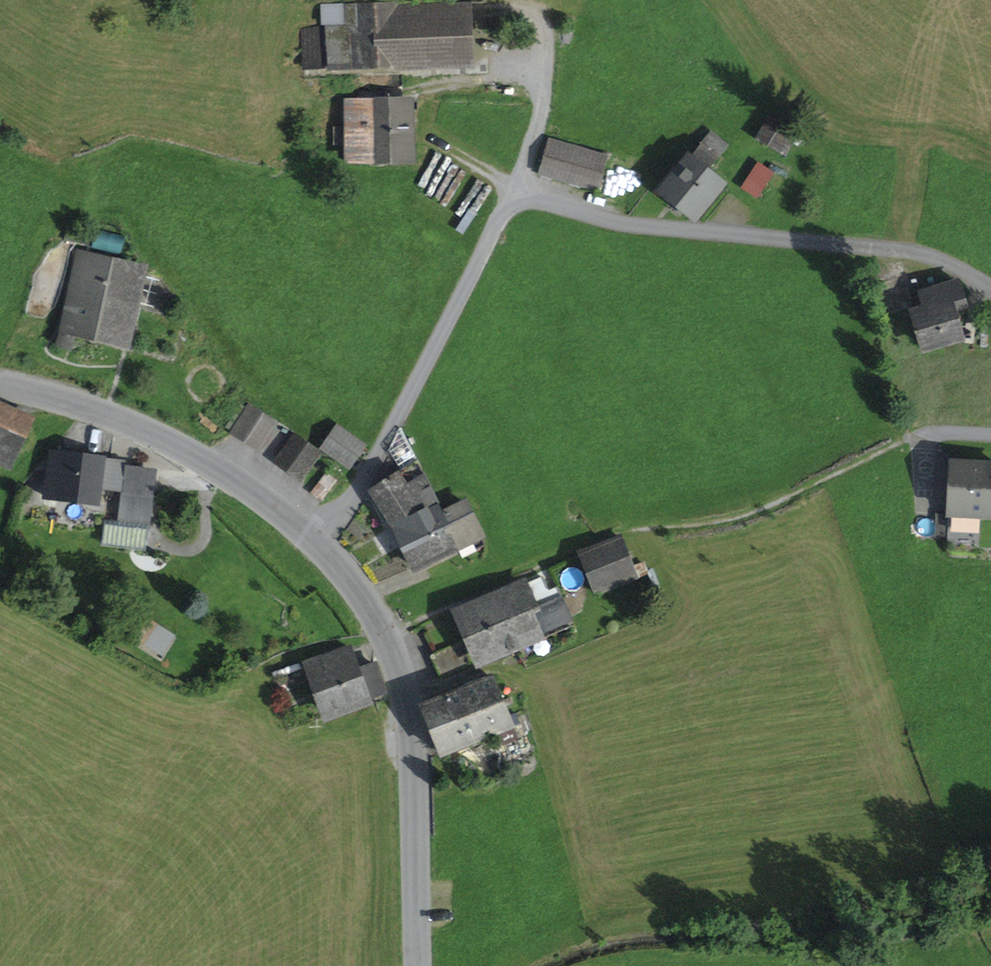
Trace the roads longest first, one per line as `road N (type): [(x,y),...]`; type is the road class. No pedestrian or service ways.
road 1 (residential): [(322,544),(511,201),(918,256),(990,286)]
road 2 (residential): [(322,544),(393,635),(413,706),(418,965)]
road 3 (residential): [(0,385),(140,427),(257,492),(322,544)]

